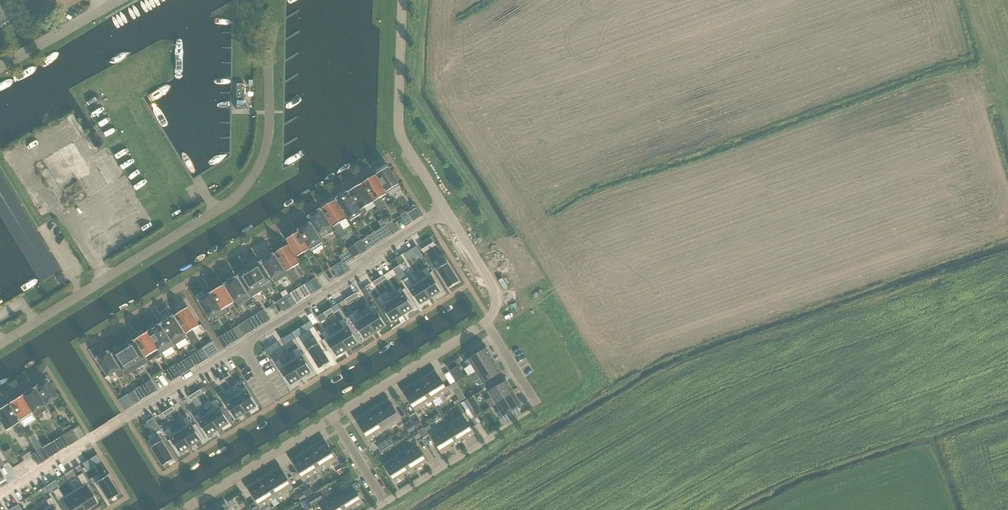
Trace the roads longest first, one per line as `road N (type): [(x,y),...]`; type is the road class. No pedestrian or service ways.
road 1 (residential): [(275,0),(270,130),(251,180),(232,201),(0,346)]
road 2 (residential): [(0,497),(226,354)]
road 3 (residential): [(226,354),(445,208)]
road 4 (unclassified): [(445,208),(400,131),(403,0)]
road 5 (unclassified): [(333,418),(485,321)]
road 6 (unclassified): [(188,509),(333,418)]
road 7 (tertiary): [(0,68),(117,0)]
road 8 (unclassified): [(485,321),(496,307),(496,290),(445,208)]

